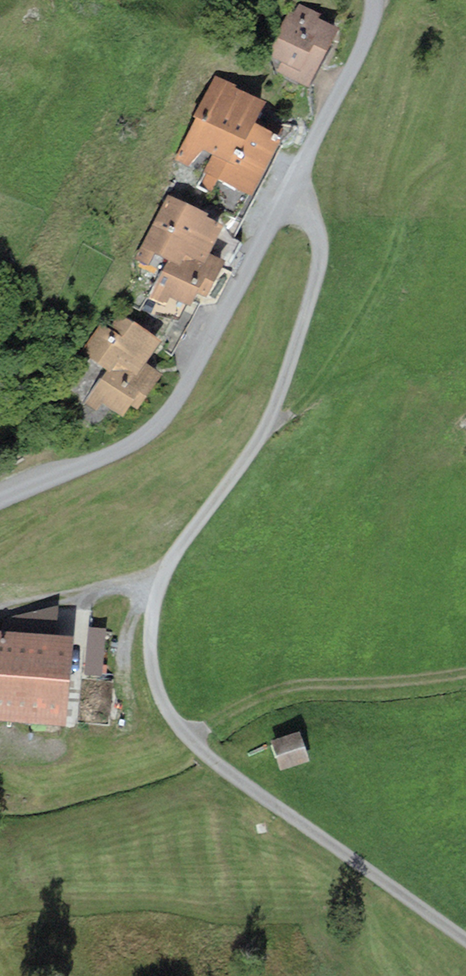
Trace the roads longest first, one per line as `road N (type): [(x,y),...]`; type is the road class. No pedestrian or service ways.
road 1 (unclassified): [(0,502),(132,442),(174,404),(366,41),(373,0)]
road 2 (track): [(284,196),(311,227),(312,267),(296,331),(266,418),(160,580),(149,631),(154,682),(185,739)]
road 3 (track): [(185,739),(465,947)]
road 4 (track): [(185,739),(298,685),(465,672)]

